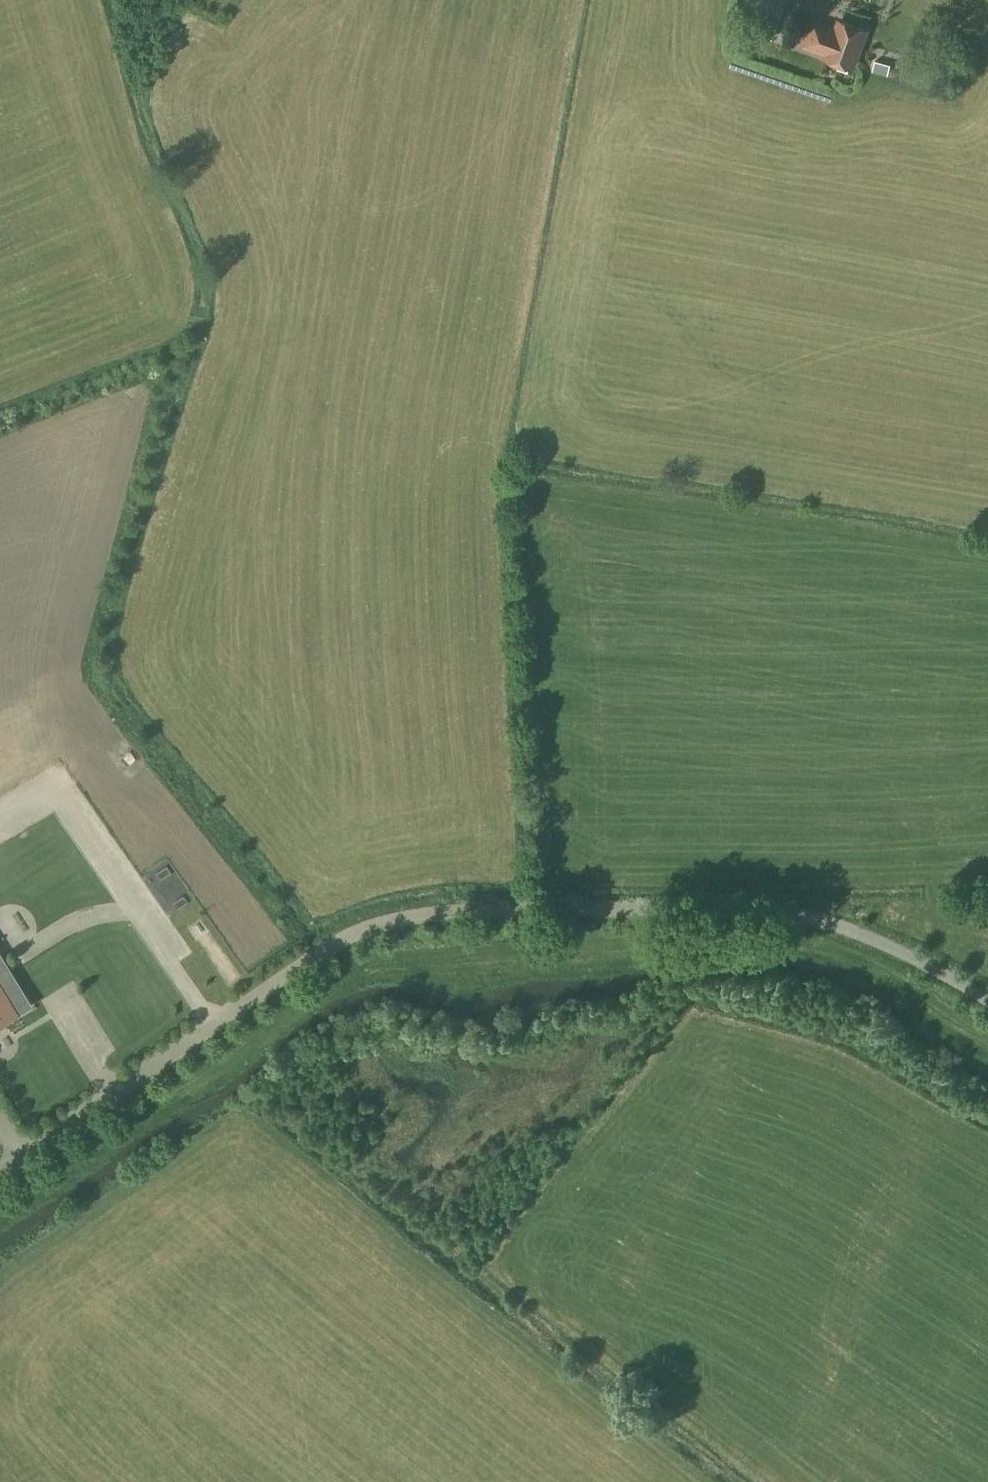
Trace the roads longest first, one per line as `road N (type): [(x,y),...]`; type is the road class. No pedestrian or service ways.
road 1 (unclassified): [(0,1175),(312,958),(415,917),(787,911),(889,945),(987,999)]

